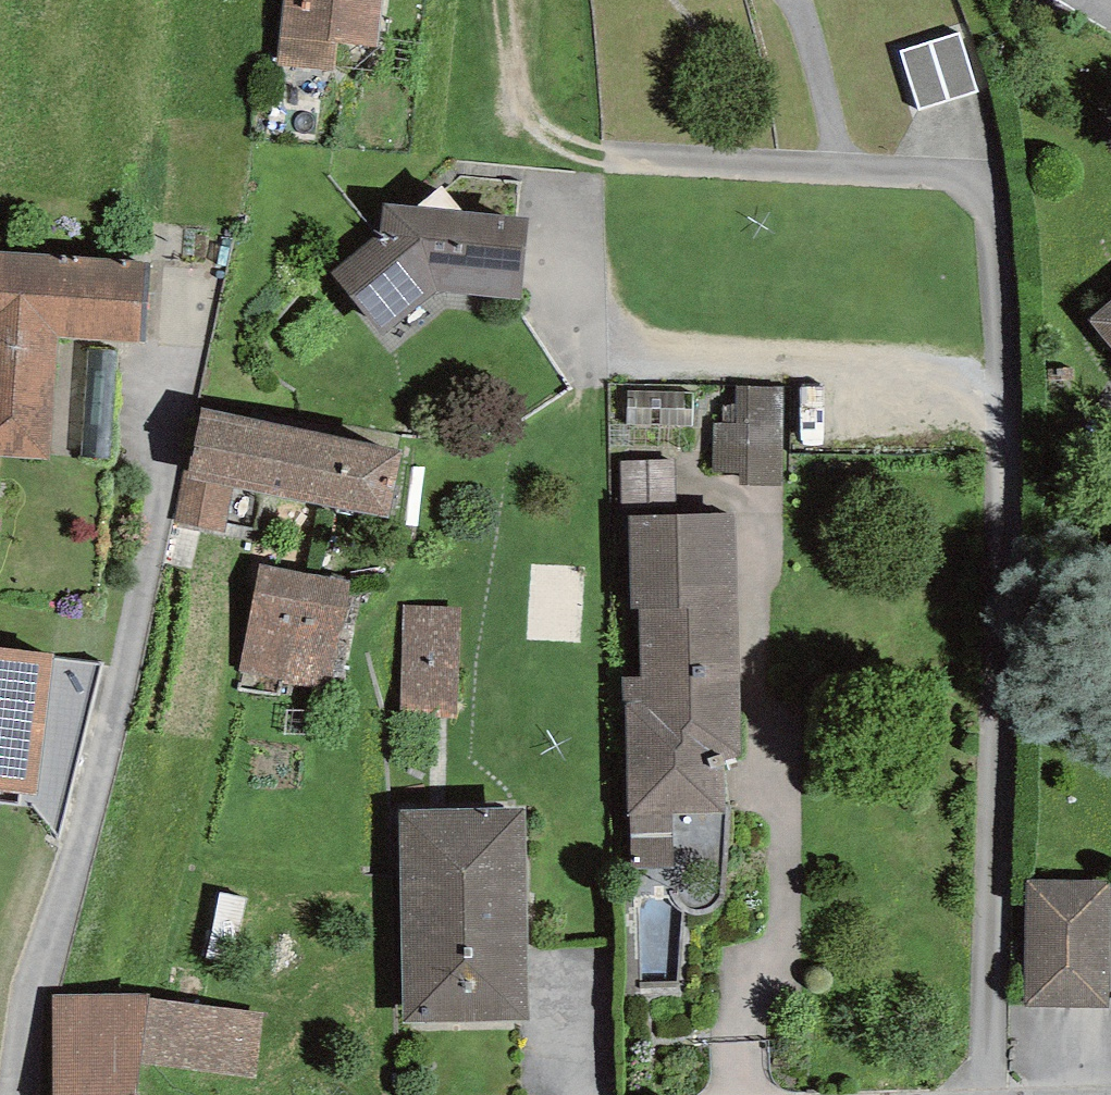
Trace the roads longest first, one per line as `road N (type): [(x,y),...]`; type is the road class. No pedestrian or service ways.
road 1 (residential): [(985,1094),(992,391),(985,214),(961,192),(628,172)]
road 2 (residential): [(15,1094),(116,662),(161,380)]

